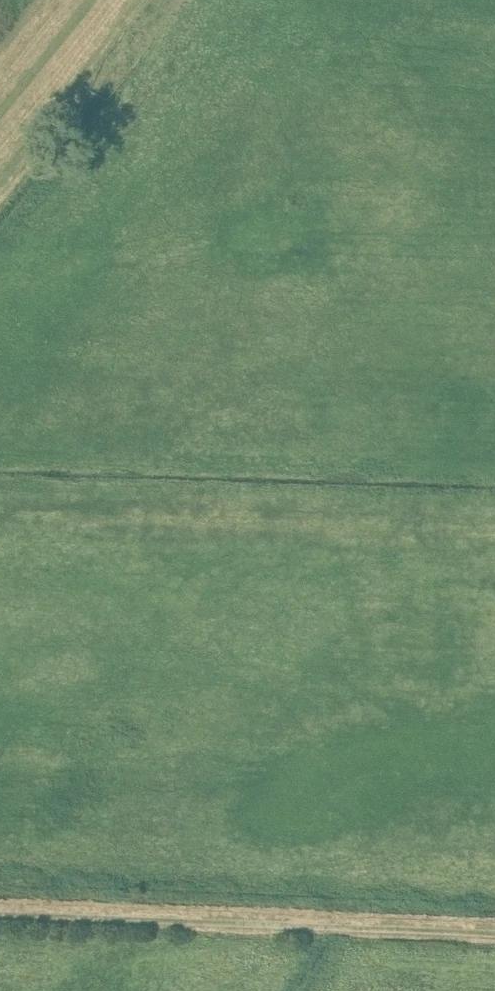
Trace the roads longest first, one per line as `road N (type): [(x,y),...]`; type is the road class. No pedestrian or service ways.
road 1 (track): [(494,931),(0,911)]
road 2 (track): [(0,170),(133,0)]

